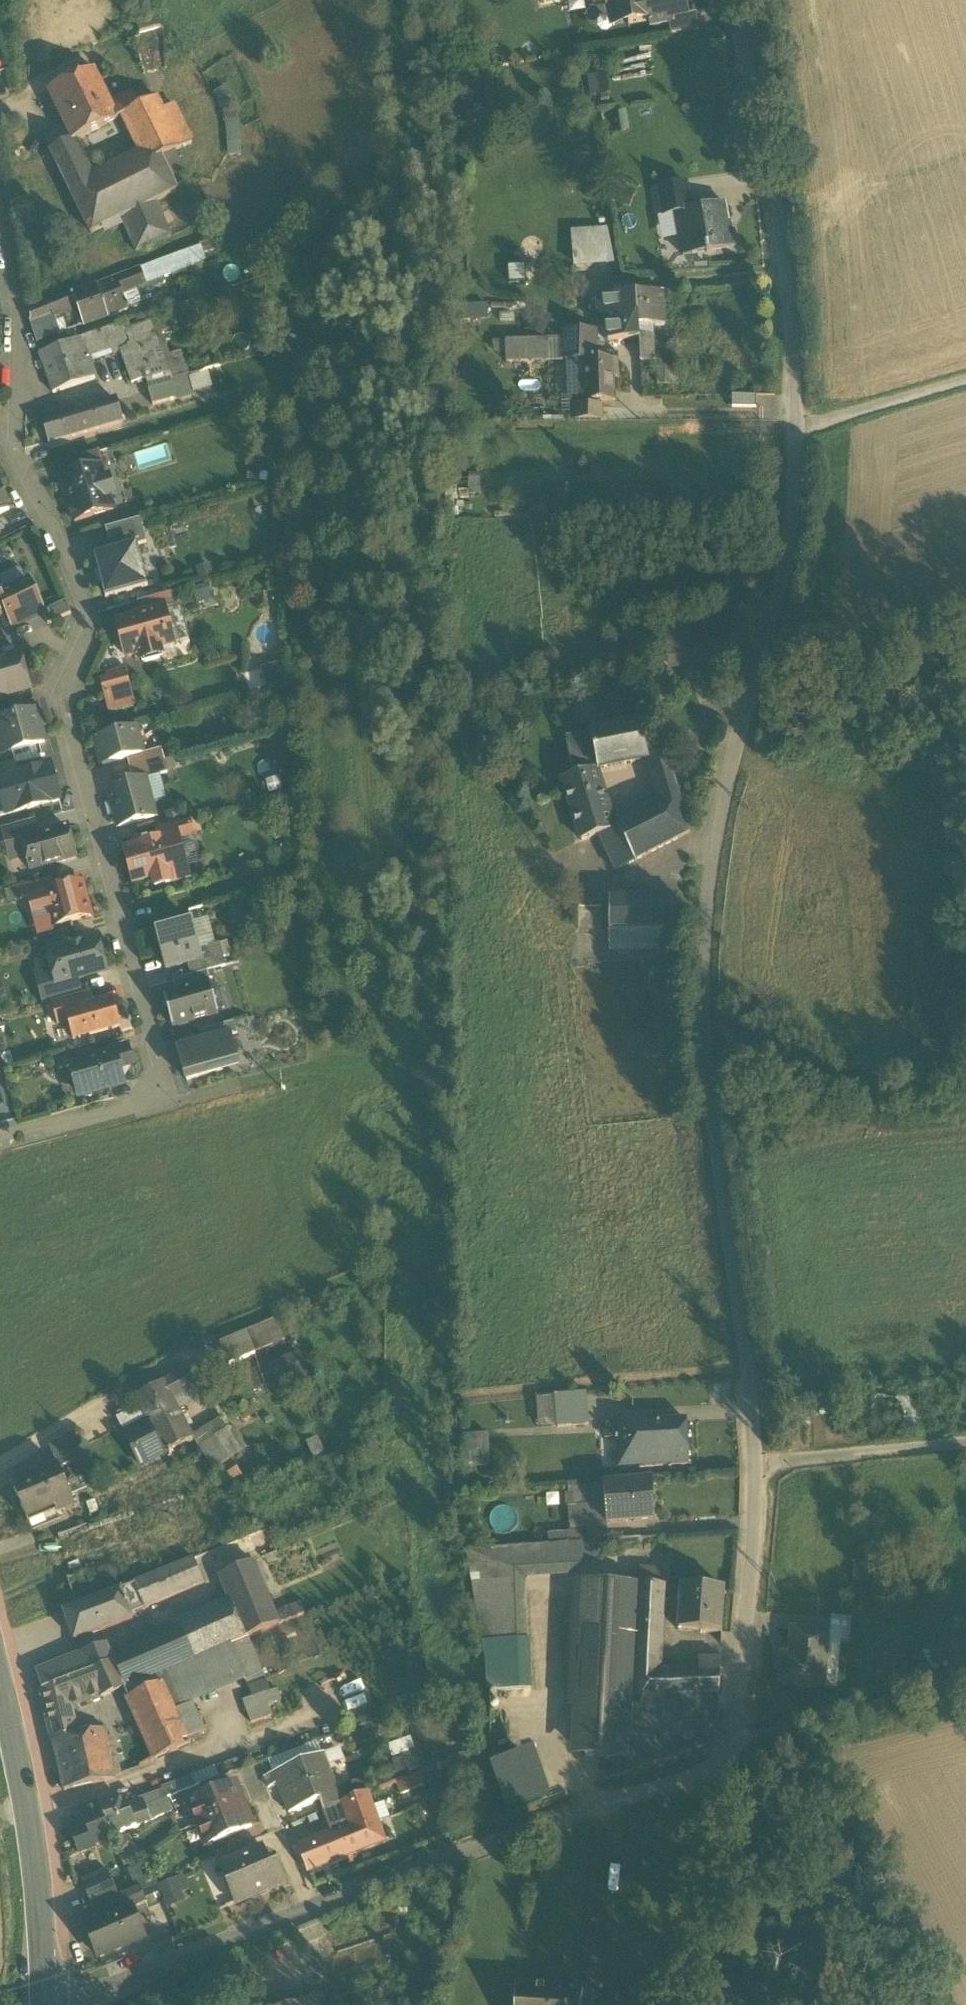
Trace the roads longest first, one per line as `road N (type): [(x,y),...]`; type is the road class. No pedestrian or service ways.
road 1 (residential): [(730,0),(767,175),(792,423),(786,536),(701,929),(761,1464),(734,1755)]
road 2 (residential): [(0,1140),(159,1097),(58,699),(87,616),(9,451),(16,308),(0,244)]
road 3 (residential): [(310,1906),(734,1755)]
road 4 (tertiary): [(46,2001),(32,1832),(0,1680)]
road 5 (residential): [(46,2001),(64,2001),(310,1906)]
road 6 (residential): [(734,1755),(734,1791),(664,2004)]
road 7 (track): [(734,1755),(766,1736),(965,1679)]
road 8 (track): [(965,1444),(761,1464)]
road 9 (track): [(792,423),(965,374)]
road 10 (residential): [(310,1906),(258,1778)]

